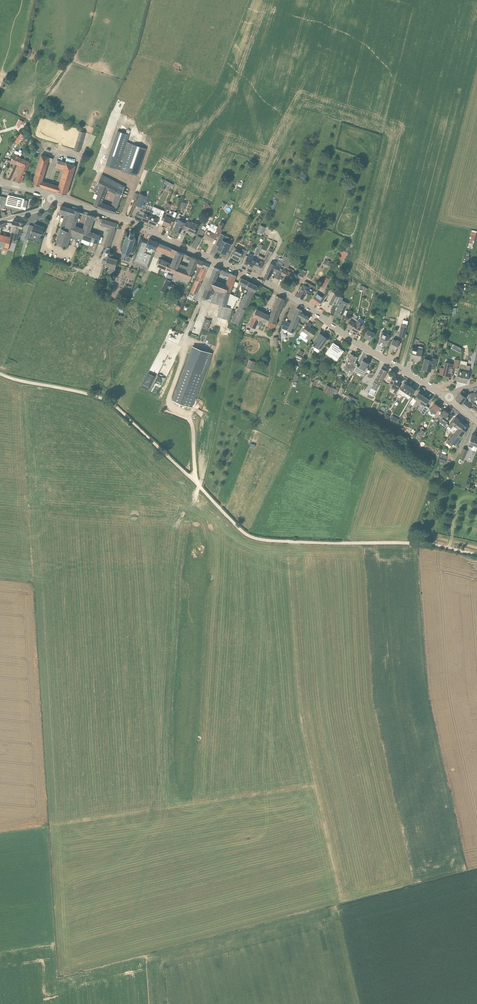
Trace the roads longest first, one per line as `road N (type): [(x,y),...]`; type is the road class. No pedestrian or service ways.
road 1 (track): [(0,374),(108,401),(255,539),(416,543),(476,556)]
road 2 (tertiary): [(449,398),(258,278),(53,197)]

